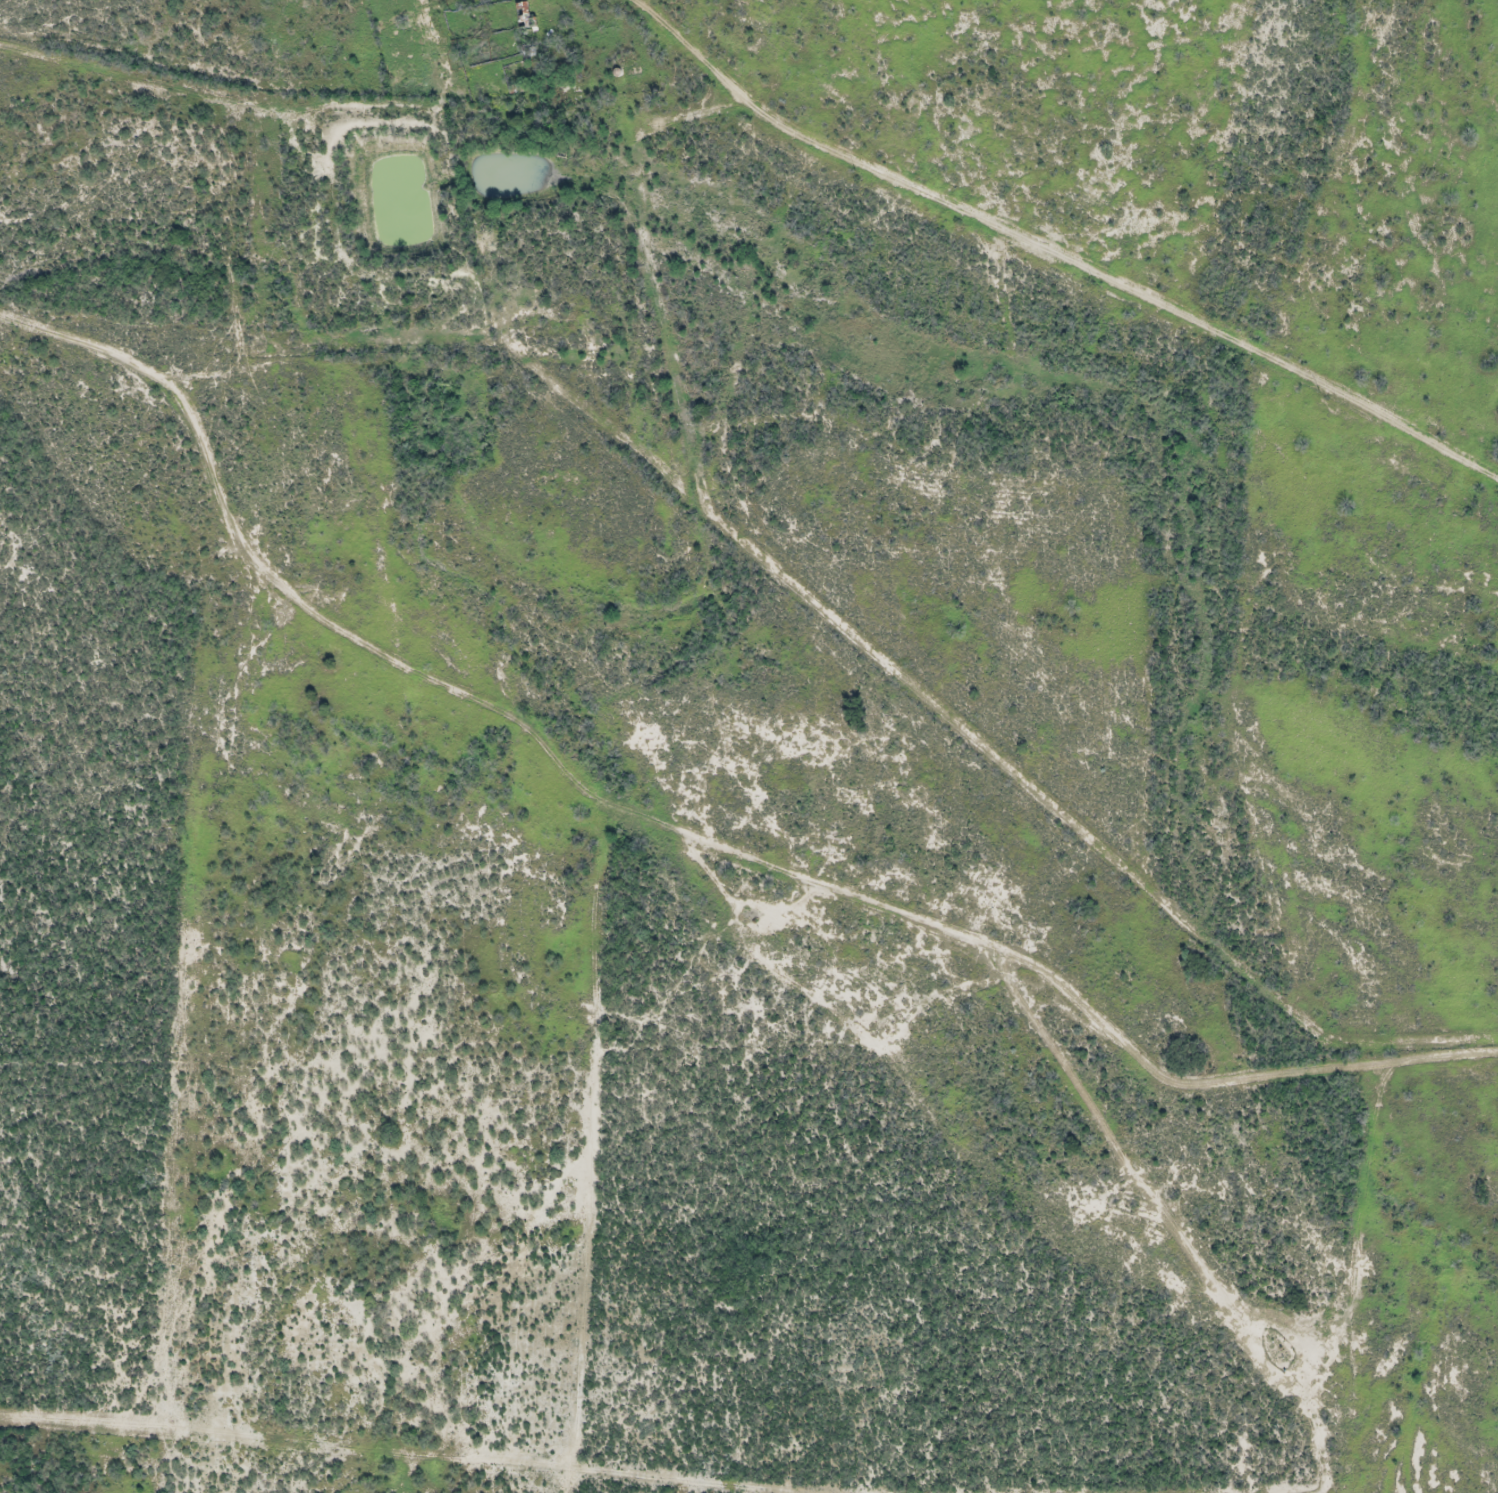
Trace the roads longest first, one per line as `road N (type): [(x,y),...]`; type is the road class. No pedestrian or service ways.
road 1 (track): [(1497,485),(785,135),(665,14),(630,0)]

